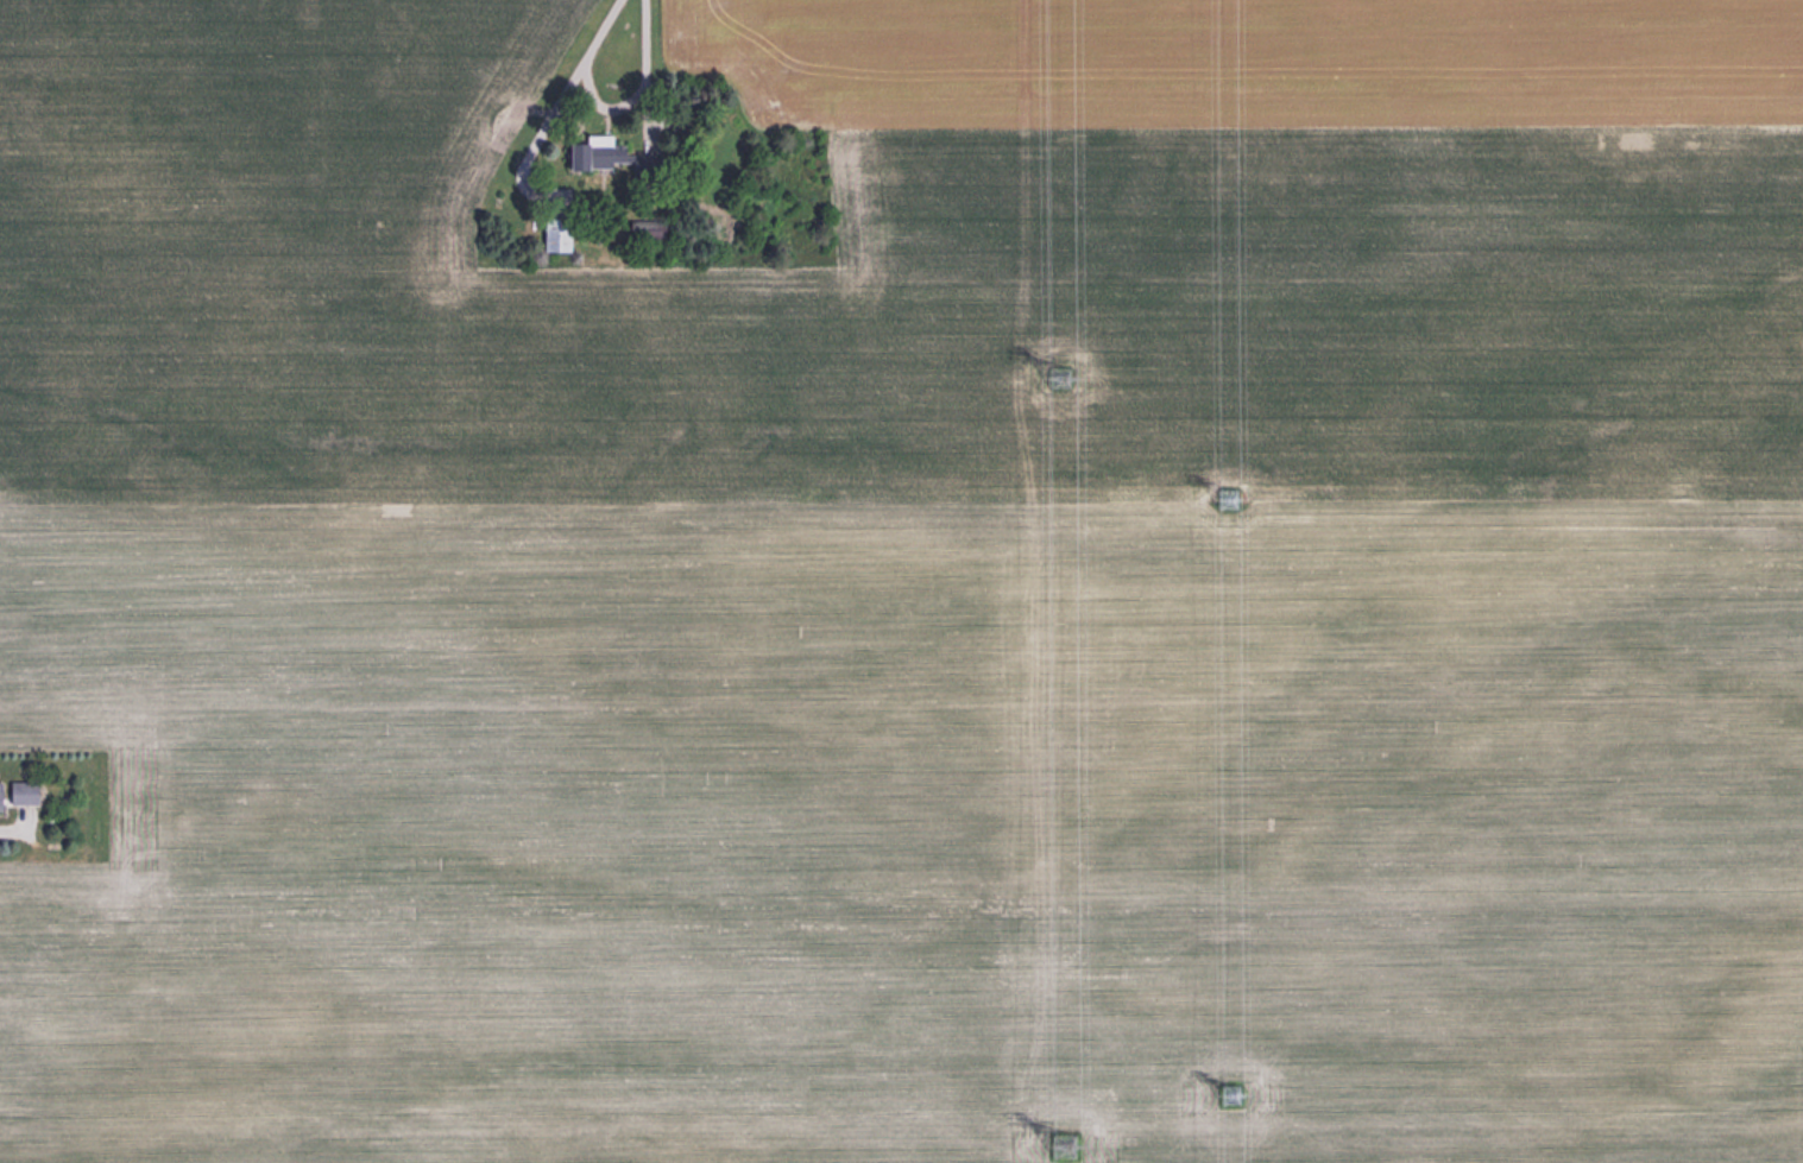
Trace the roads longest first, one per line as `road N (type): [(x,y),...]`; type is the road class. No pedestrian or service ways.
road 1 (residential): [(645,0),(647,152)]

